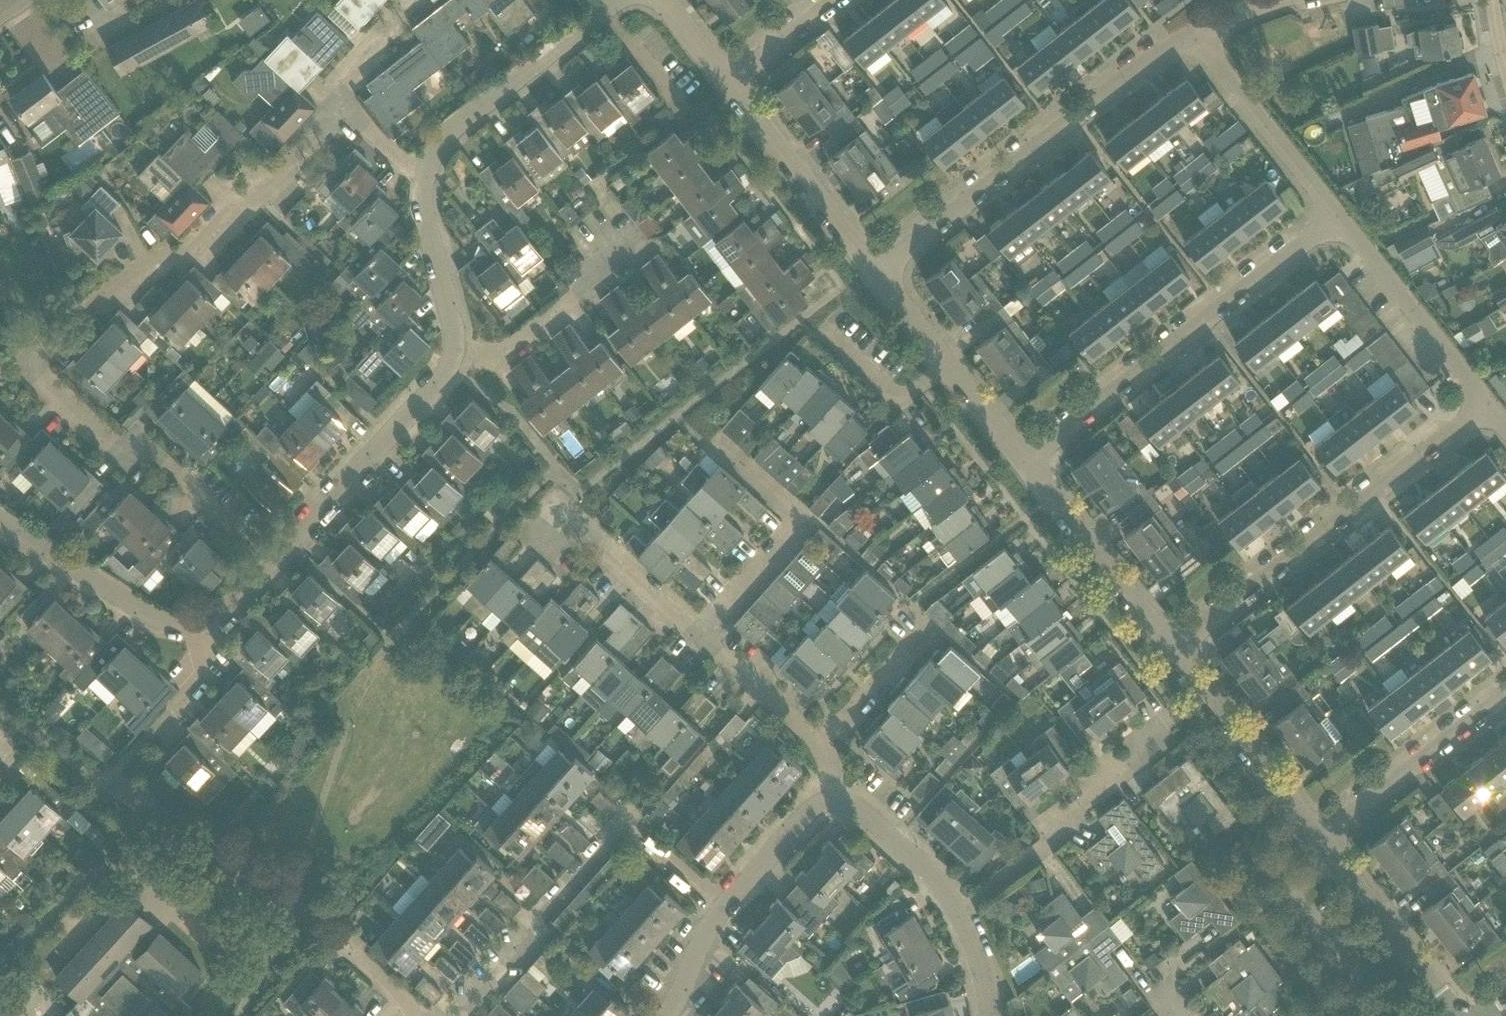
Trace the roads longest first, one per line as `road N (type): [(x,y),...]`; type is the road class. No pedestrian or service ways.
road 1 (residential): [(272,561),(141,449),(105,441),(23,367),(152,260),(195,244),(227,212),(263,193),(346,103)]
road 2 (residential): [(875,268),(1144,70),(1204,37)]
road 3 (residential): [(1176,652),(1478,399)]
road 4 (residential): [(1030,456),(1331,218)]
road 5 (residential): [(456,1015),(628,829),(722,908)]
road 6 (residential): [(958,905),(1185,727)]
road 7 (residential): [(462,357),(272,561)]
road 8 (residential): [(703,639),(788,535),(792,518),(786,499),(715,434)]
road 9 (residential): [(621,0),(448,138),(423,172)]
road 10 (residential): [(1176,652),(1030,456)]
road 11 (residential): [(1030,456),(875,268)]
road 12 (residential): [(875,268),(728,79)]
road 13 (residential): [(1320,837),(1505,691)]
road 14 (residential): [(1320,837),(1176,652)]
road 15 (unclassified): [(1478,399),(1331,218)]
road 16 (residential): [(202,630),(121,603),(0,520)]
road 17 (residential): [(1463,1015),(1320,837)]
road 18 (unclassified): [(1331,218),(1204,37)]
road 19 (residential): [(462,357),(503,355),(594,281),(611,221)]
road 20 (residential): [(423,172),(421,206),(462,357)]
road 21 (residential): [(815,744),(932,628)]
road 22 (residential): [(703,639),(579,533)]
road 23 (residential): [(958,905),(858,815),(832,808)]
road 24 (residential): [(815,744),(703,639)]
road 25 (residential): [(722,908),(805,817),(832,808)]
road 26 (residential): [(346,103),(346,71),(419,0)]
road 27 (residential): [(728,79),(832,0)]
road 28 (residential): [(667,1015),(722,908)]

